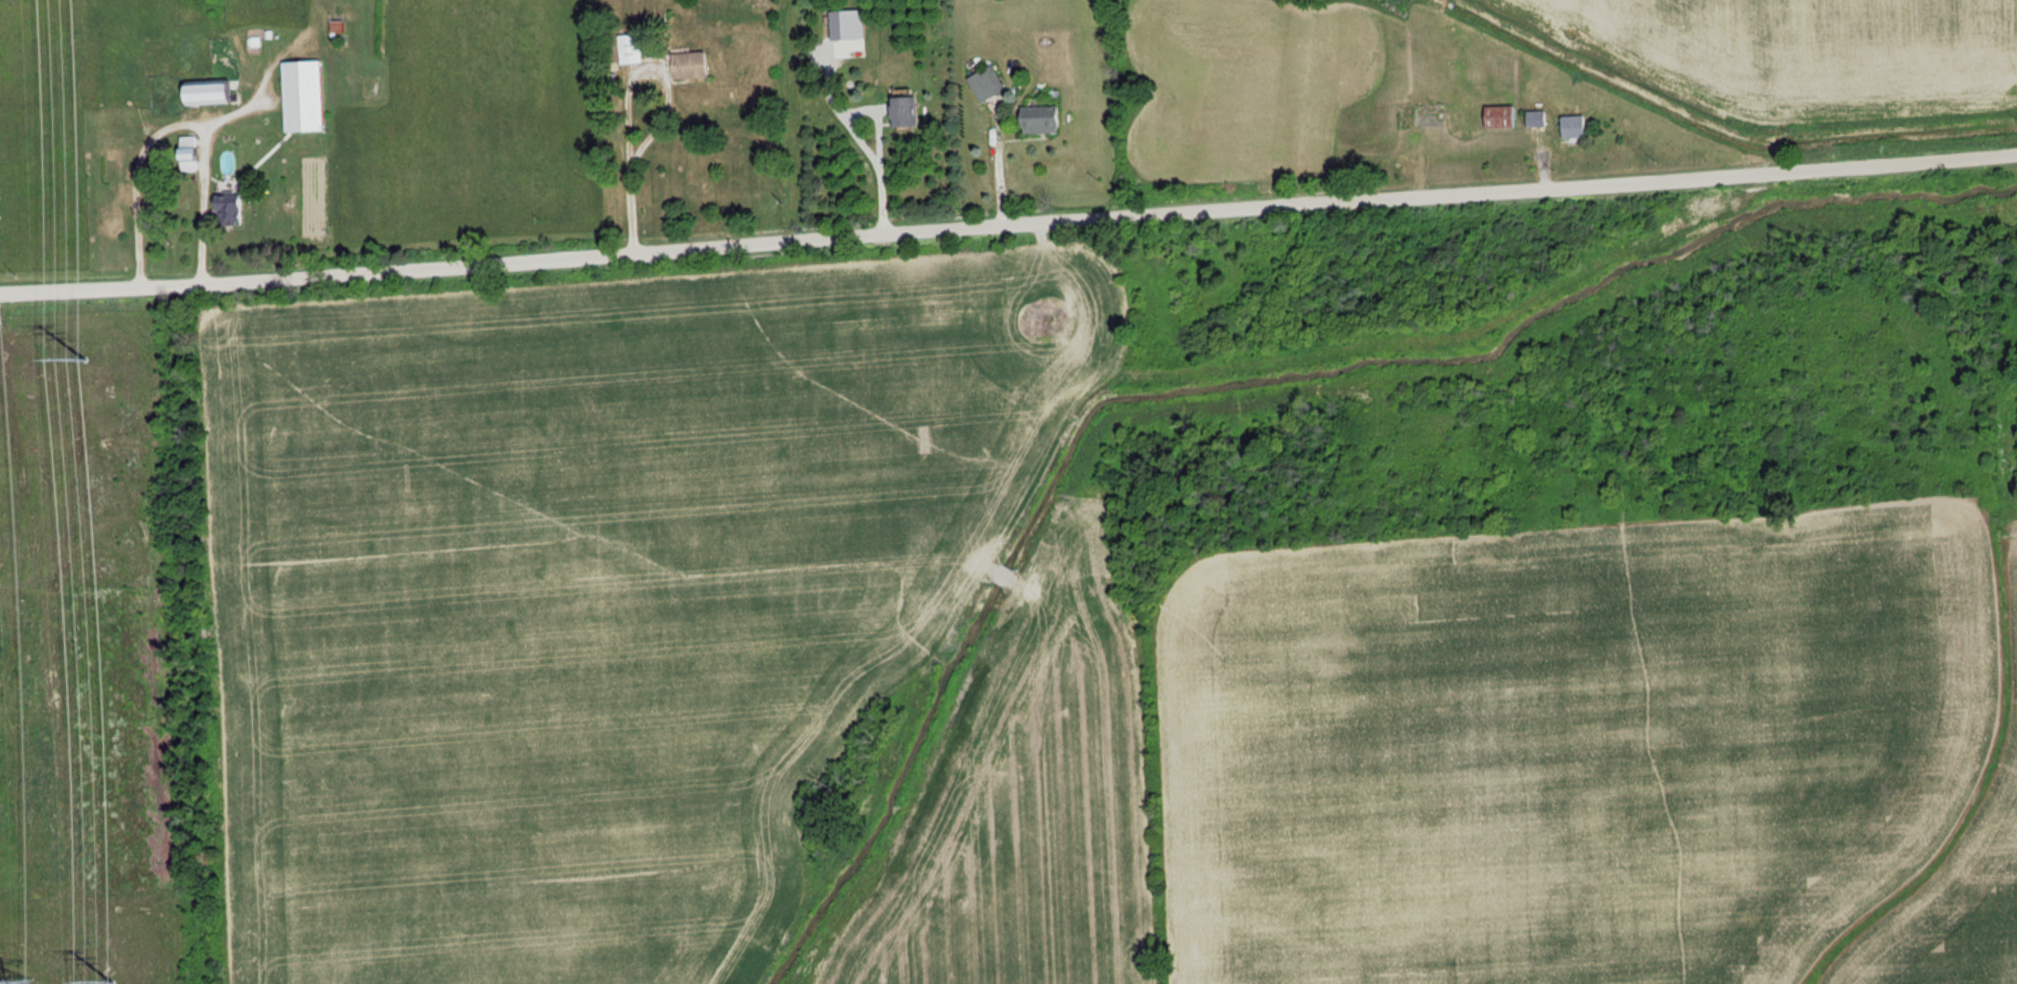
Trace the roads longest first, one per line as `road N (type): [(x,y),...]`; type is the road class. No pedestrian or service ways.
road 1 (residential): [(0,295),(316,280),(2016,156)]

